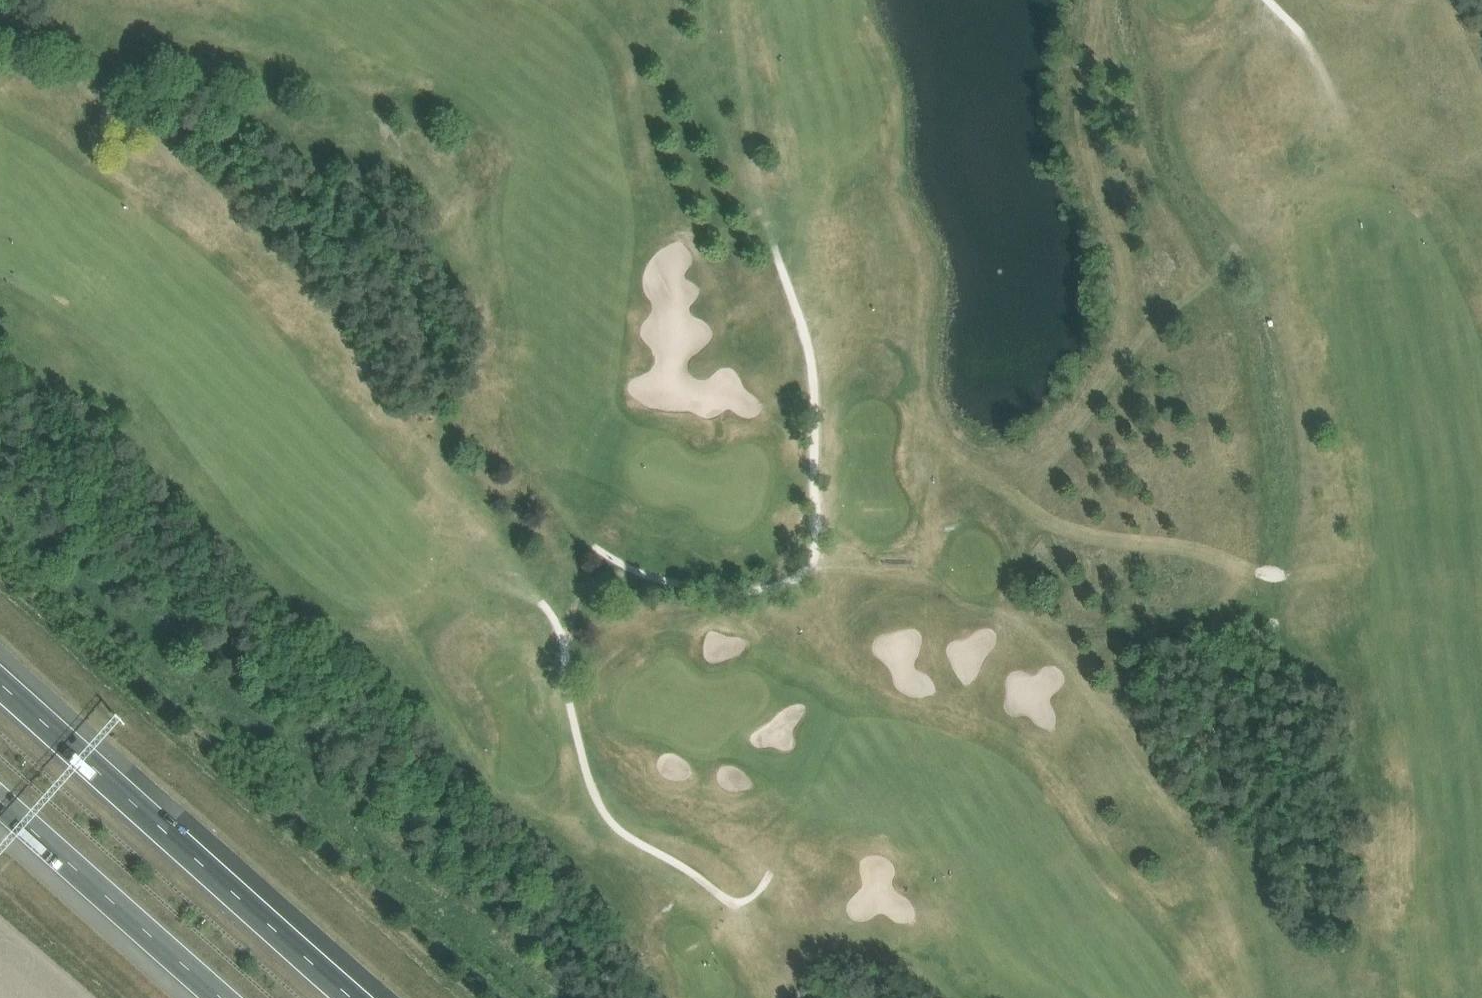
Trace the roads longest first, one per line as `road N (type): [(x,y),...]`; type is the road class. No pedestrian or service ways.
road 1 (motorway): [(358,997),(0,678)]
road 2 (motorway): [(0,793),(230,997)]

